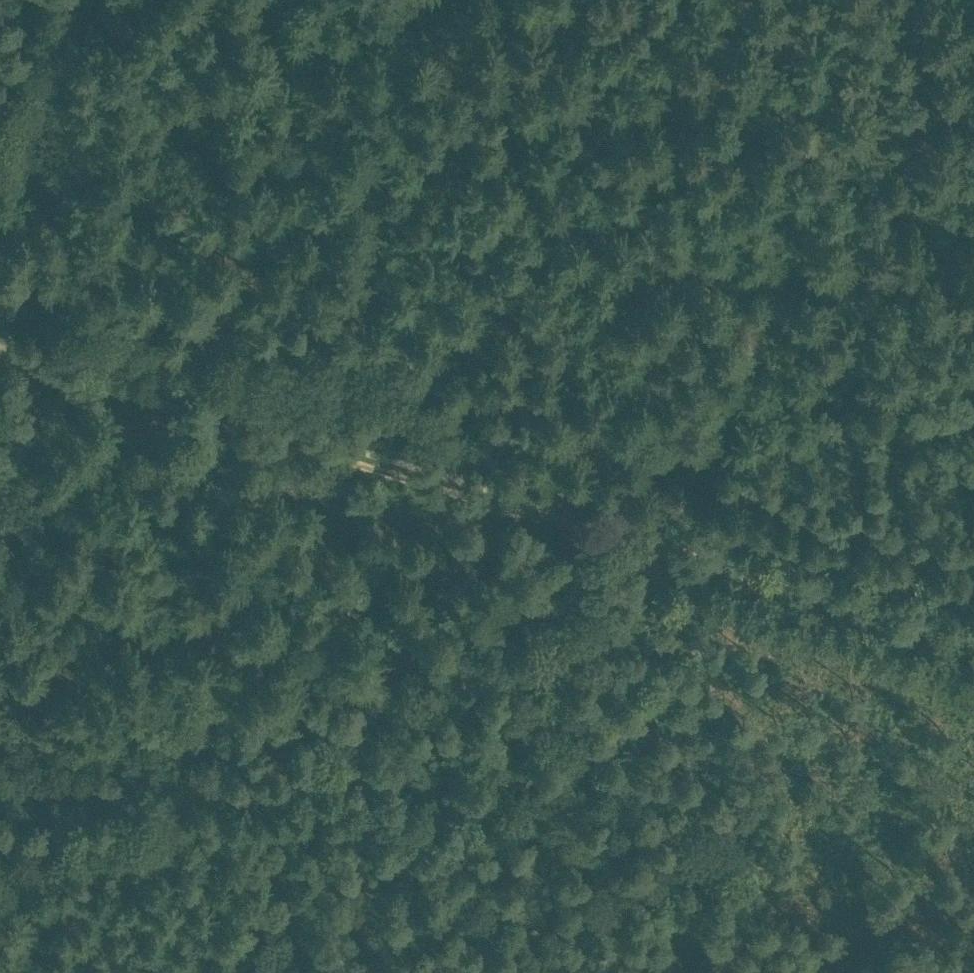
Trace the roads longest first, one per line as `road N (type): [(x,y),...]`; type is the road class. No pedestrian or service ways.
road 1 (track): [(0,742),(120,728),(344,684),(635,577),(662,559)]
road 2 (track): [(662,559),(0,361)]
road 3 (track): [(973,636),(798,586),(662,559)]
road 4 (track): [(0,100),(68,0)]

